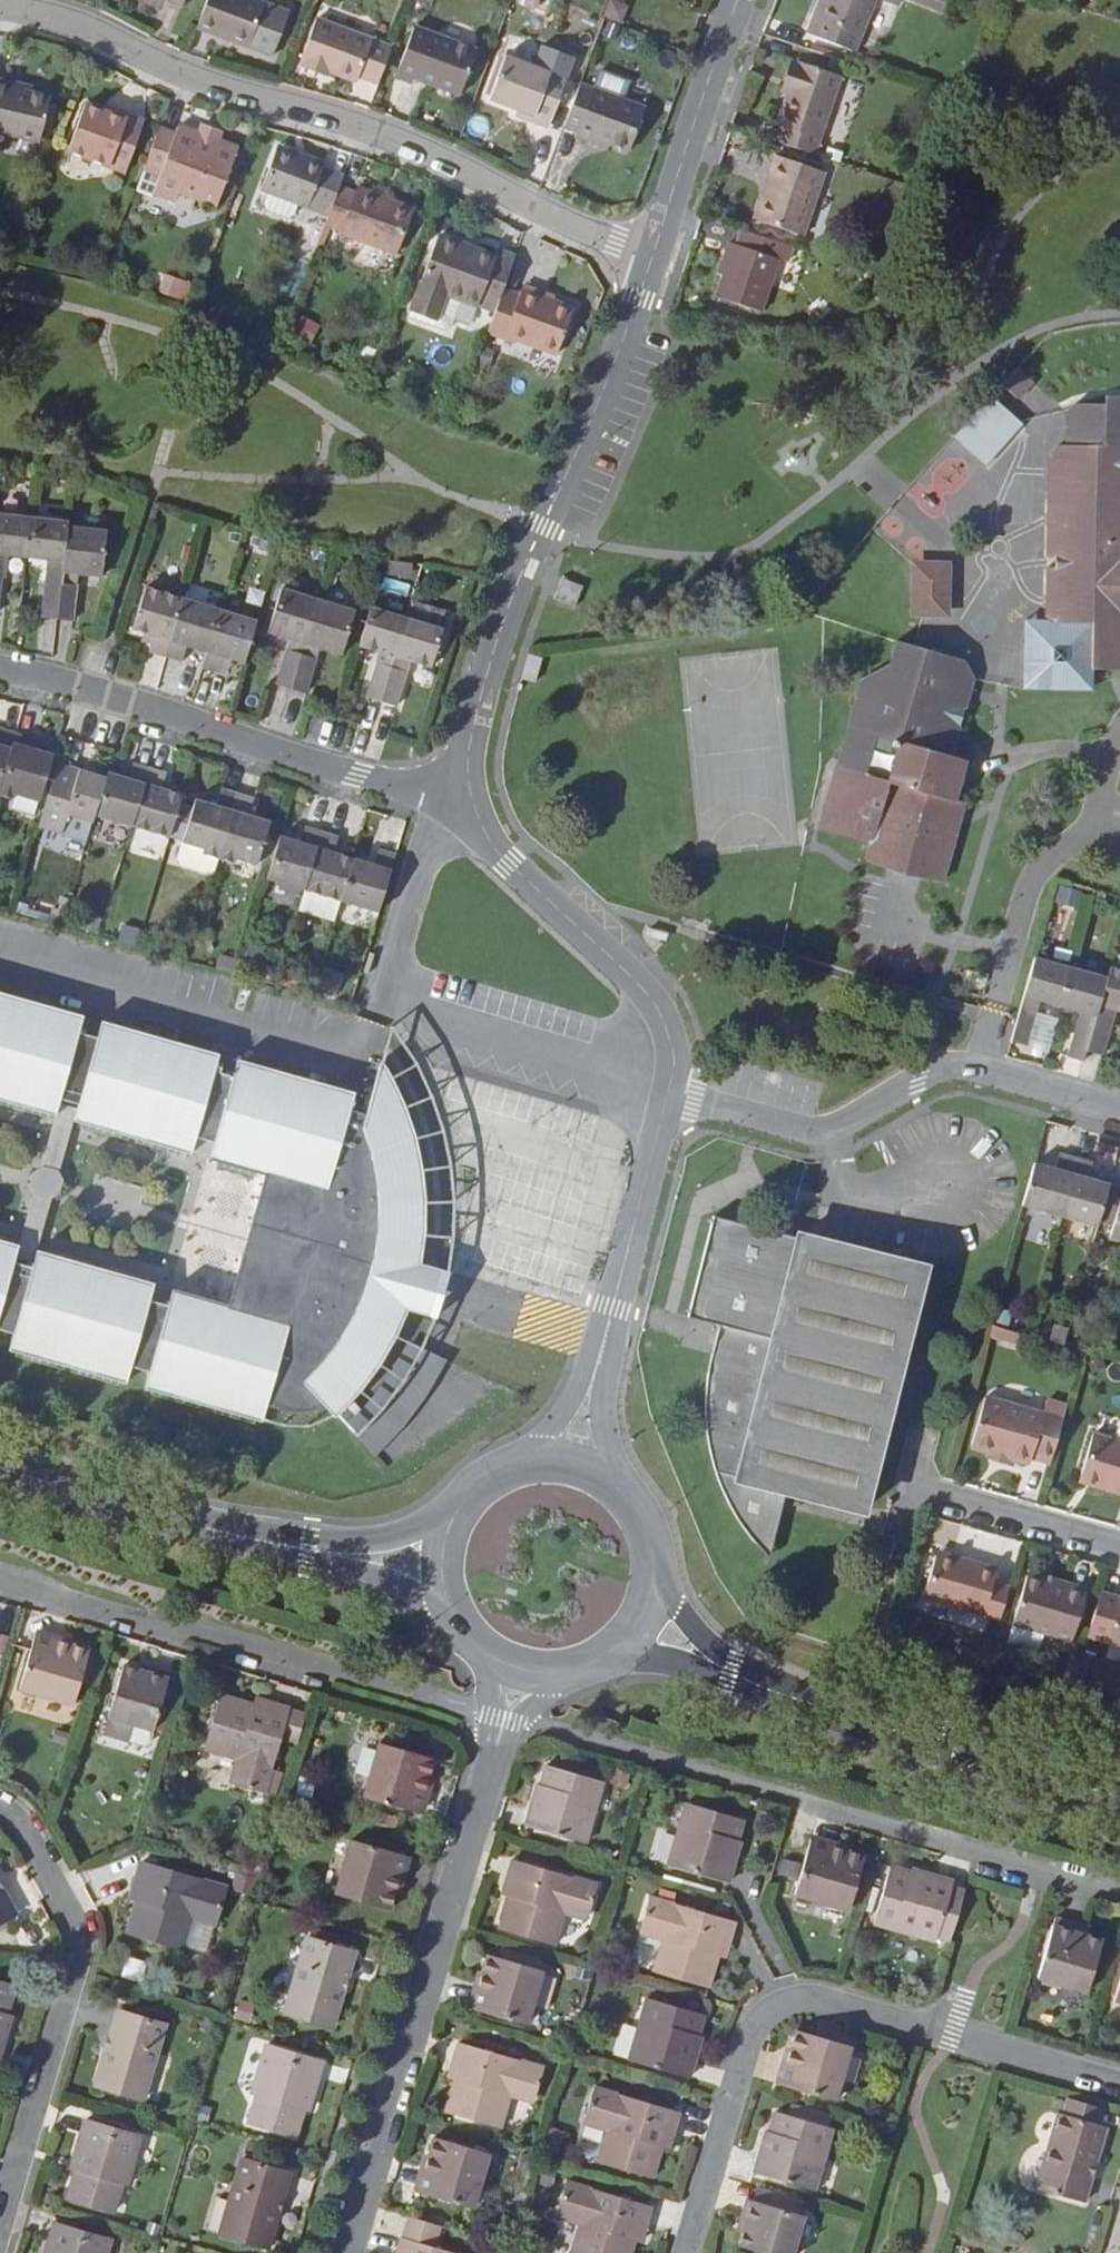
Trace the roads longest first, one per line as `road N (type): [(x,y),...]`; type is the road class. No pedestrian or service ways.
road 1 (residential): [(0,7),(60,18),(188,78),(367,130),(652,260)]
road 2 (residential): [(1119,1894),(504,1719)]
road 3 (residential): [(1119,2084),(829,2002),(790,2003),(752,2033),(688,2252)]
road 4 (residential): [(476,808),(468,750),(495,645),(652,260)]
road 5 (residential): [(504,1719),(348,2252)]
road 6 (residential): [(504,1719),(0,1576)]
road 7 (secondary): [(645,1616),(731,1673),(858,1721),(1119,1799)]
road 8 (residential): [(476,808),(360,779),(93,689),(0,672)]
road 9 (residential): [(667,1093),(816,1132),(945,1066),(1119,1111)]
road 10 (residential): [(0,2231),(81,1952),(74,1917),(29,1834),(0,1808)]
road 11 (residential): [(572,1462),(667,1093)]
road 12 (residential): [(667,1093),(674,1058),(654,1004),(511,866),(476,808)]
road 13 (secondary): [(0,1468),(211,1531),(346,1557)]
road 14 (residential): [(652,260),(738,0)]
road 15 (residential): [(910,1487),(1119,1547)]
road 16 (secondary): [(645,1616),(657,1552),(647,1520),(603,1473),(572,1462)]
road 17 (secondary): [(525,1669),(594,1663),(645,1616)]
road 18 (secondary): [(346,1557),(463,1626)]
road 19 (secondary): [(464,1505),(417,1532),(346,1557)]
road 20 (secondary): [(464,1505),(444,1565),(463,1626)]
road 21 (secondary): [(572,1462),(512,1467),(464,1505)]

